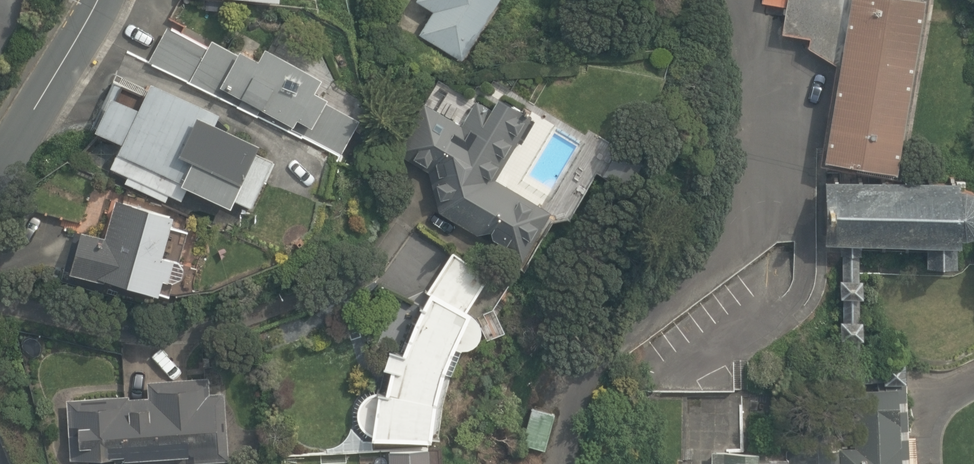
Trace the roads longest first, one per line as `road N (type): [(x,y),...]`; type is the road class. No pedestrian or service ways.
road 1 (residential): [(0,161),(97,0)]

